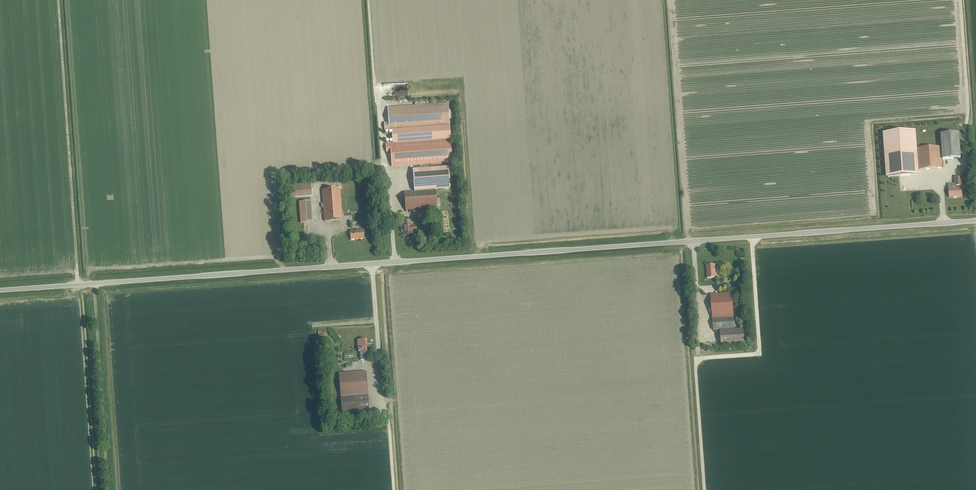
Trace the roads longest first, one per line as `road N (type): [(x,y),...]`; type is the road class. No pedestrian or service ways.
road 1 (unclassified): [(0,293),(975,220)]

